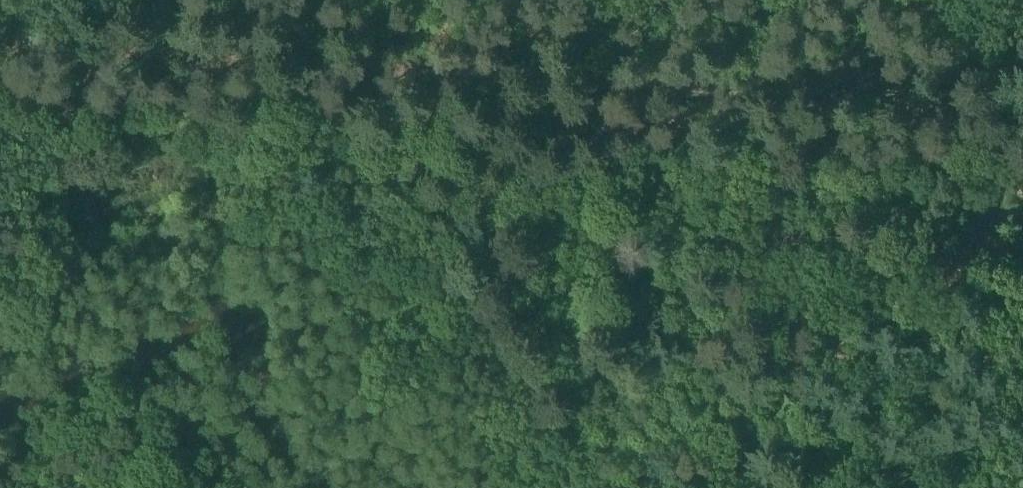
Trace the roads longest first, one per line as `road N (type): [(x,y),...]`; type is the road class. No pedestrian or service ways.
road 1 (track): [(162,53),(1022,114)]

